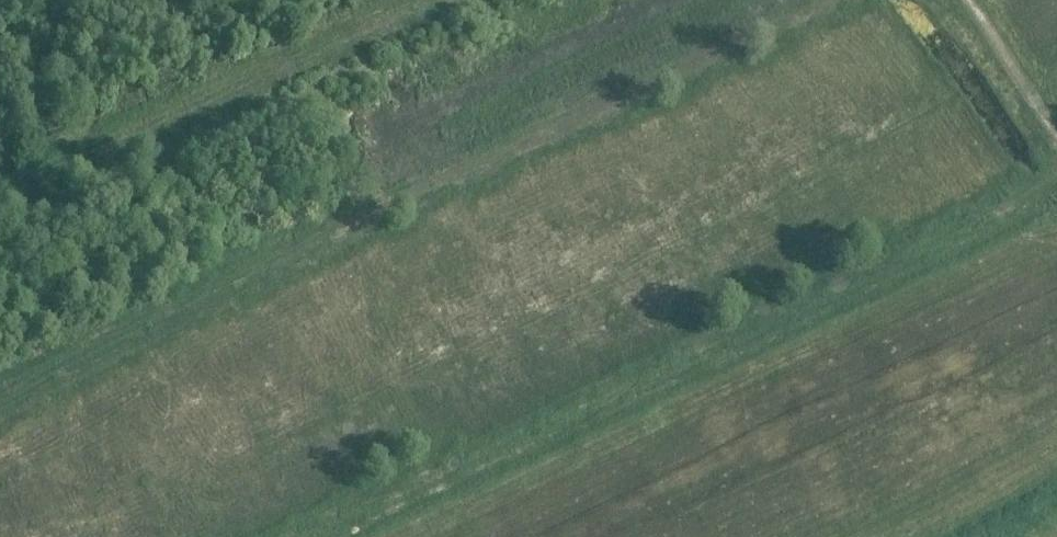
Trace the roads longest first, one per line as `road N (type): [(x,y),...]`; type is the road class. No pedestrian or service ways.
road 1 (track): [(817,0),(0,394)]
road 2 (track): [(313,536),(1056,178)]
road 3 (track): [(1056,137),(968,0)]

